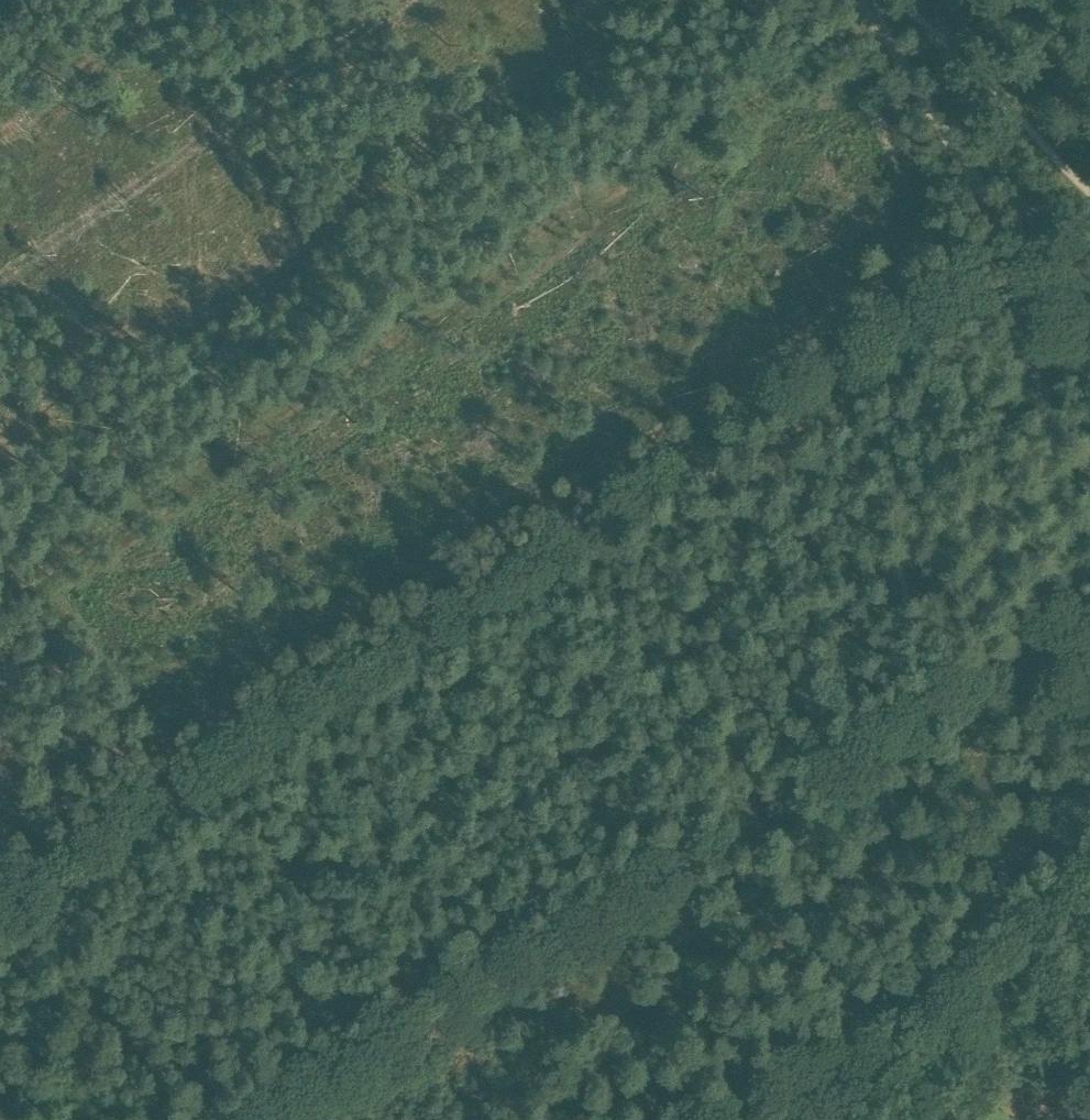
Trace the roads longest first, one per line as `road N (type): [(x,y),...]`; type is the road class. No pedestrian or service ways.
road 1 (track): [(0,592),(793,66)]
road 2 (track): [(1033,259),(855,0)]

